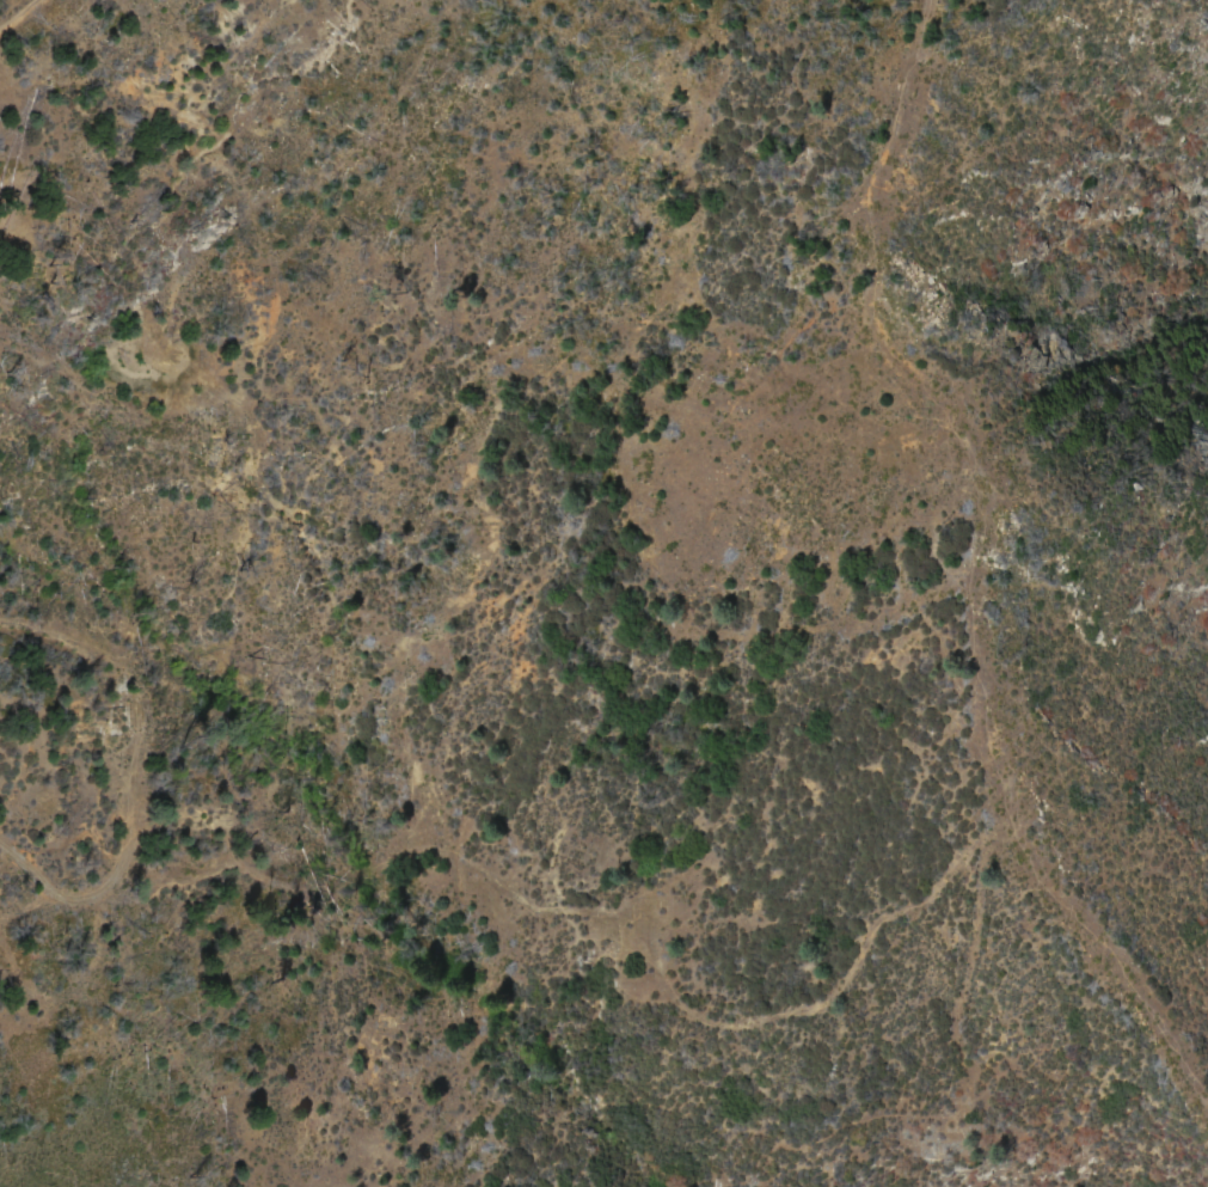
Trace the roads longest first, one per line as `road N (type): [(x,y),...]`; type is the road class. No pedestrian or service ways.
road 1 (residential): [(184,0),(153,33),(70,361),(70,508),(128,585),(287,674),(370,771),(415,880),(415,931)]

